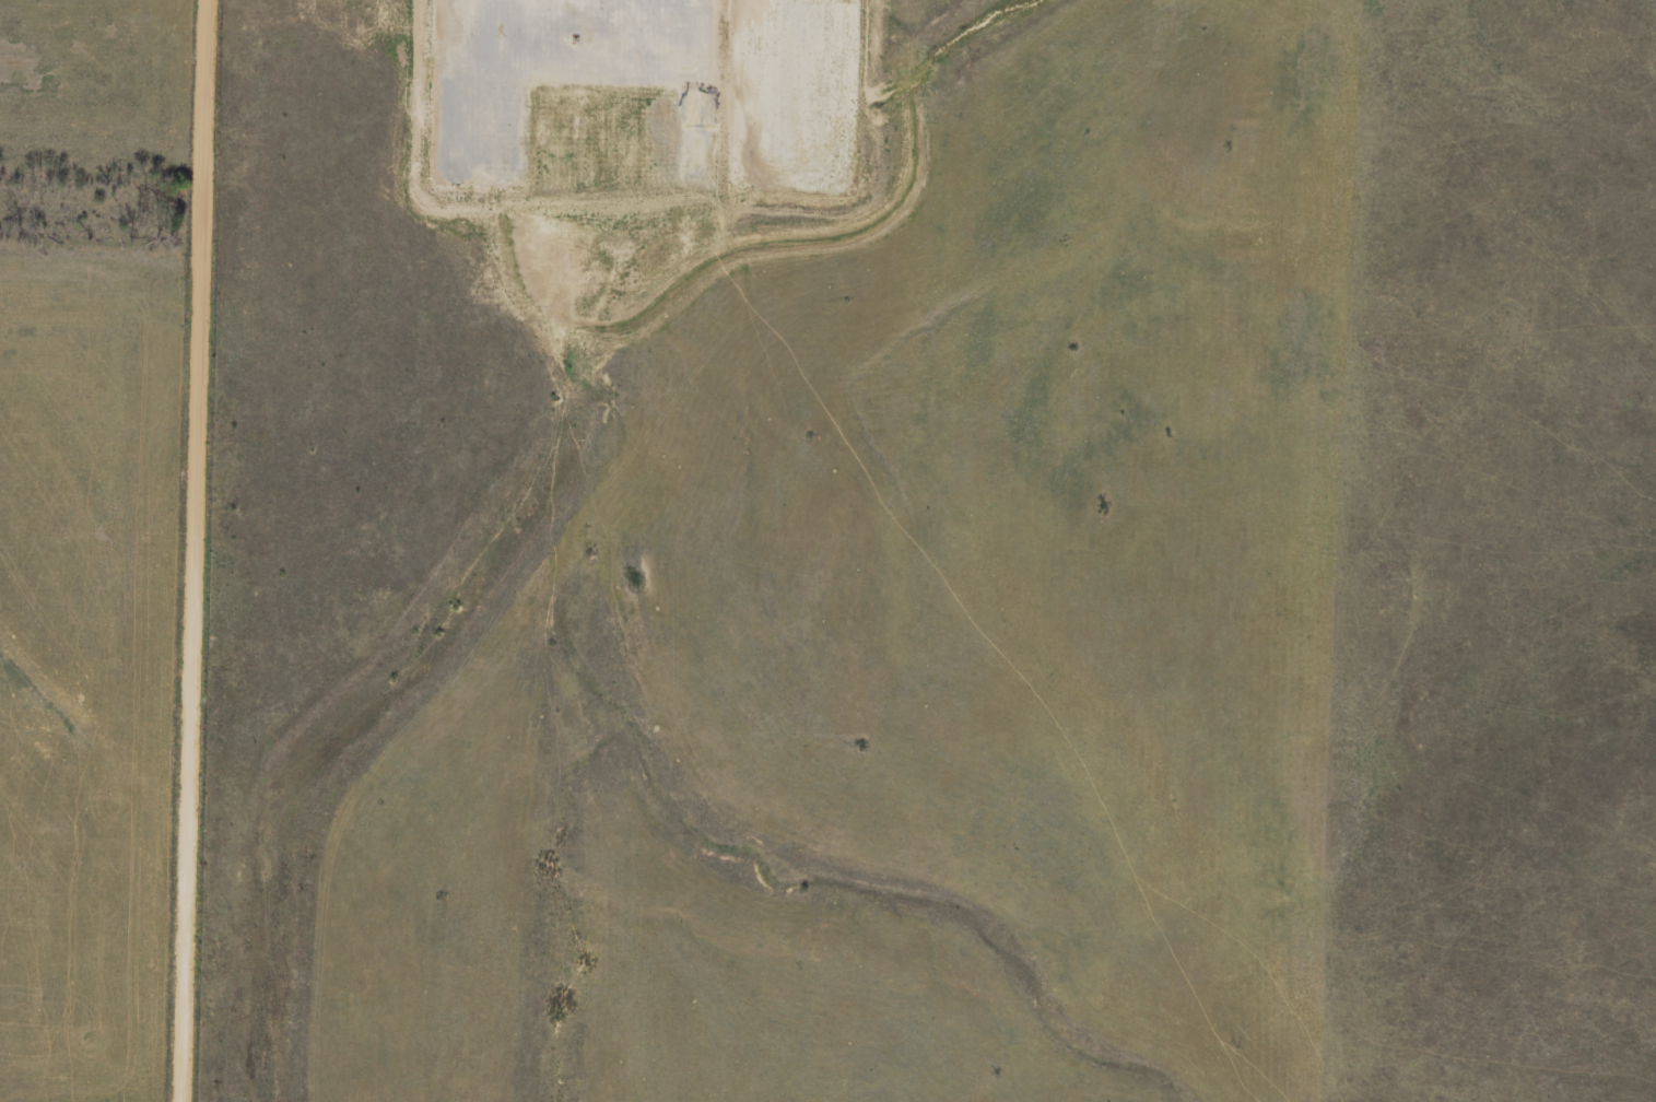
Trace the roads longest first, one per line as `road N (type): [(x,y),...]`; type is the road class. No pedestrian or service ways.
road 1 (residential): [(178,1101),(210,0)]

